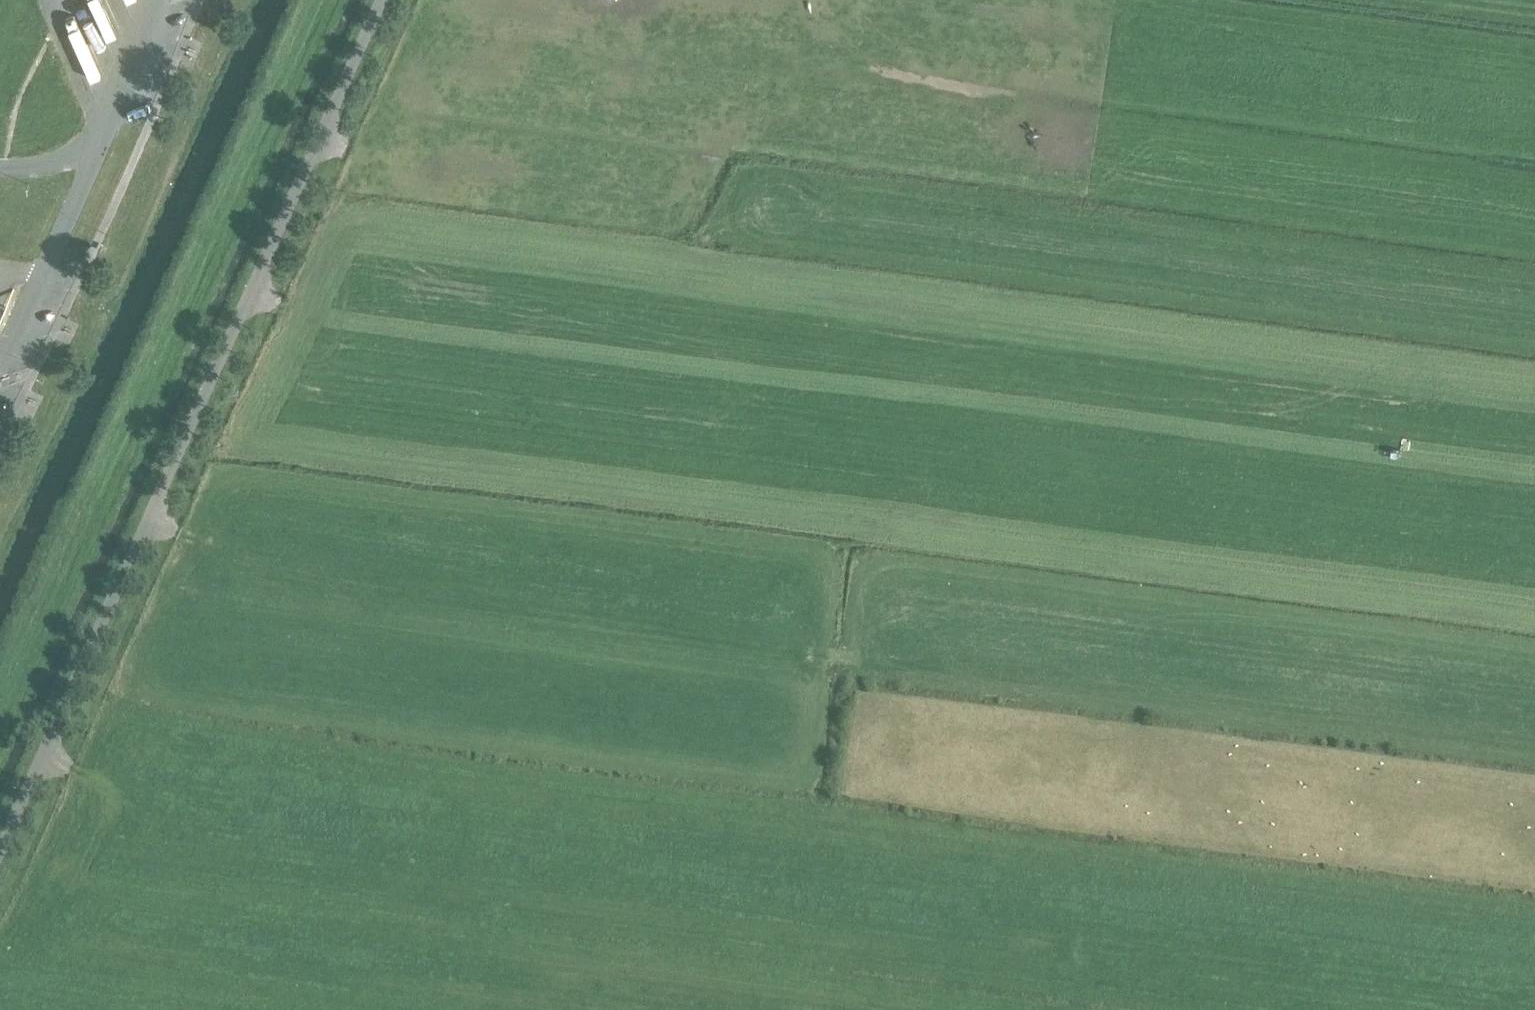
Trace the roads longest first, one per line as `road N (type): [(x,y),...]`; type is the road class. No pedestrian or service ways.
road 1 (unclassified): [(0,859),(385,0)]

